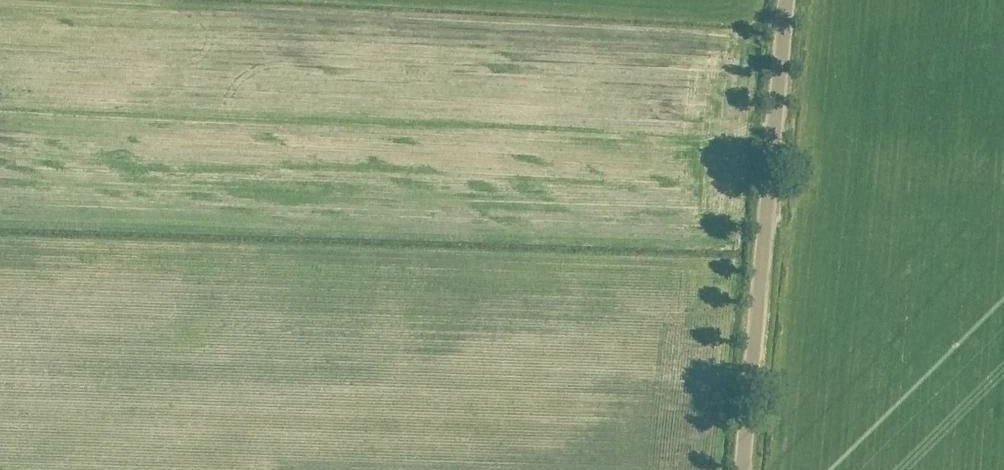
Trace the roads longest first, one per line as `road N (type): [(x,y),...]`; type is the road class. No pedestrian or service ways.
road 1 (unclassified): [(742,469),(786,0)]

